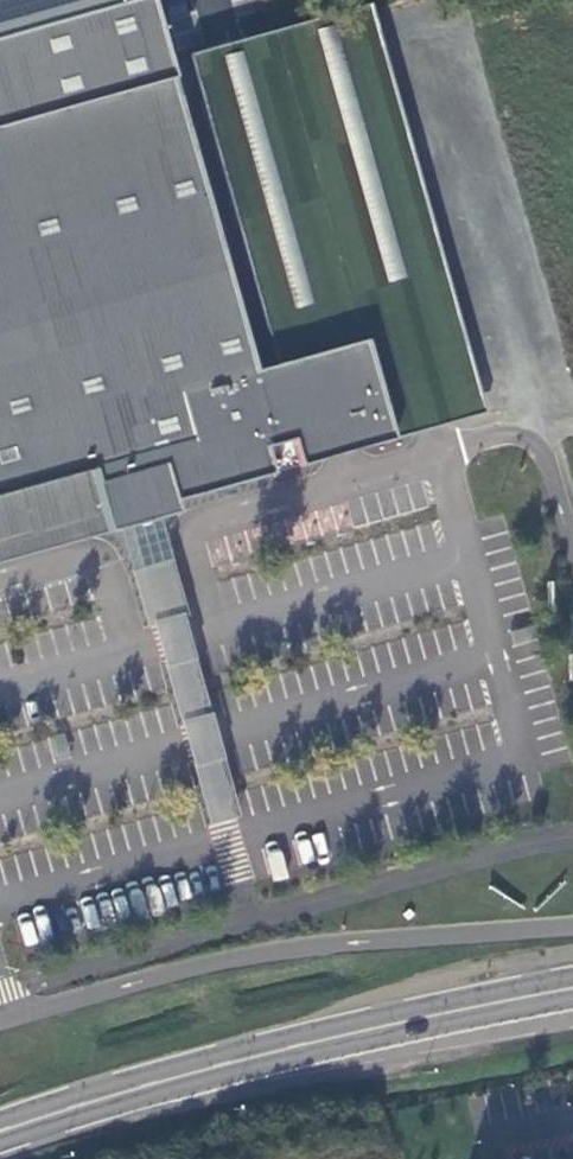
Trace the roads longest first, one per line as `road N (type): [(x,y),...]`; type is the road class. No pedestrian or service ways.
road 1 (primary): [(572,995),(279,1057),(0,1143)]

